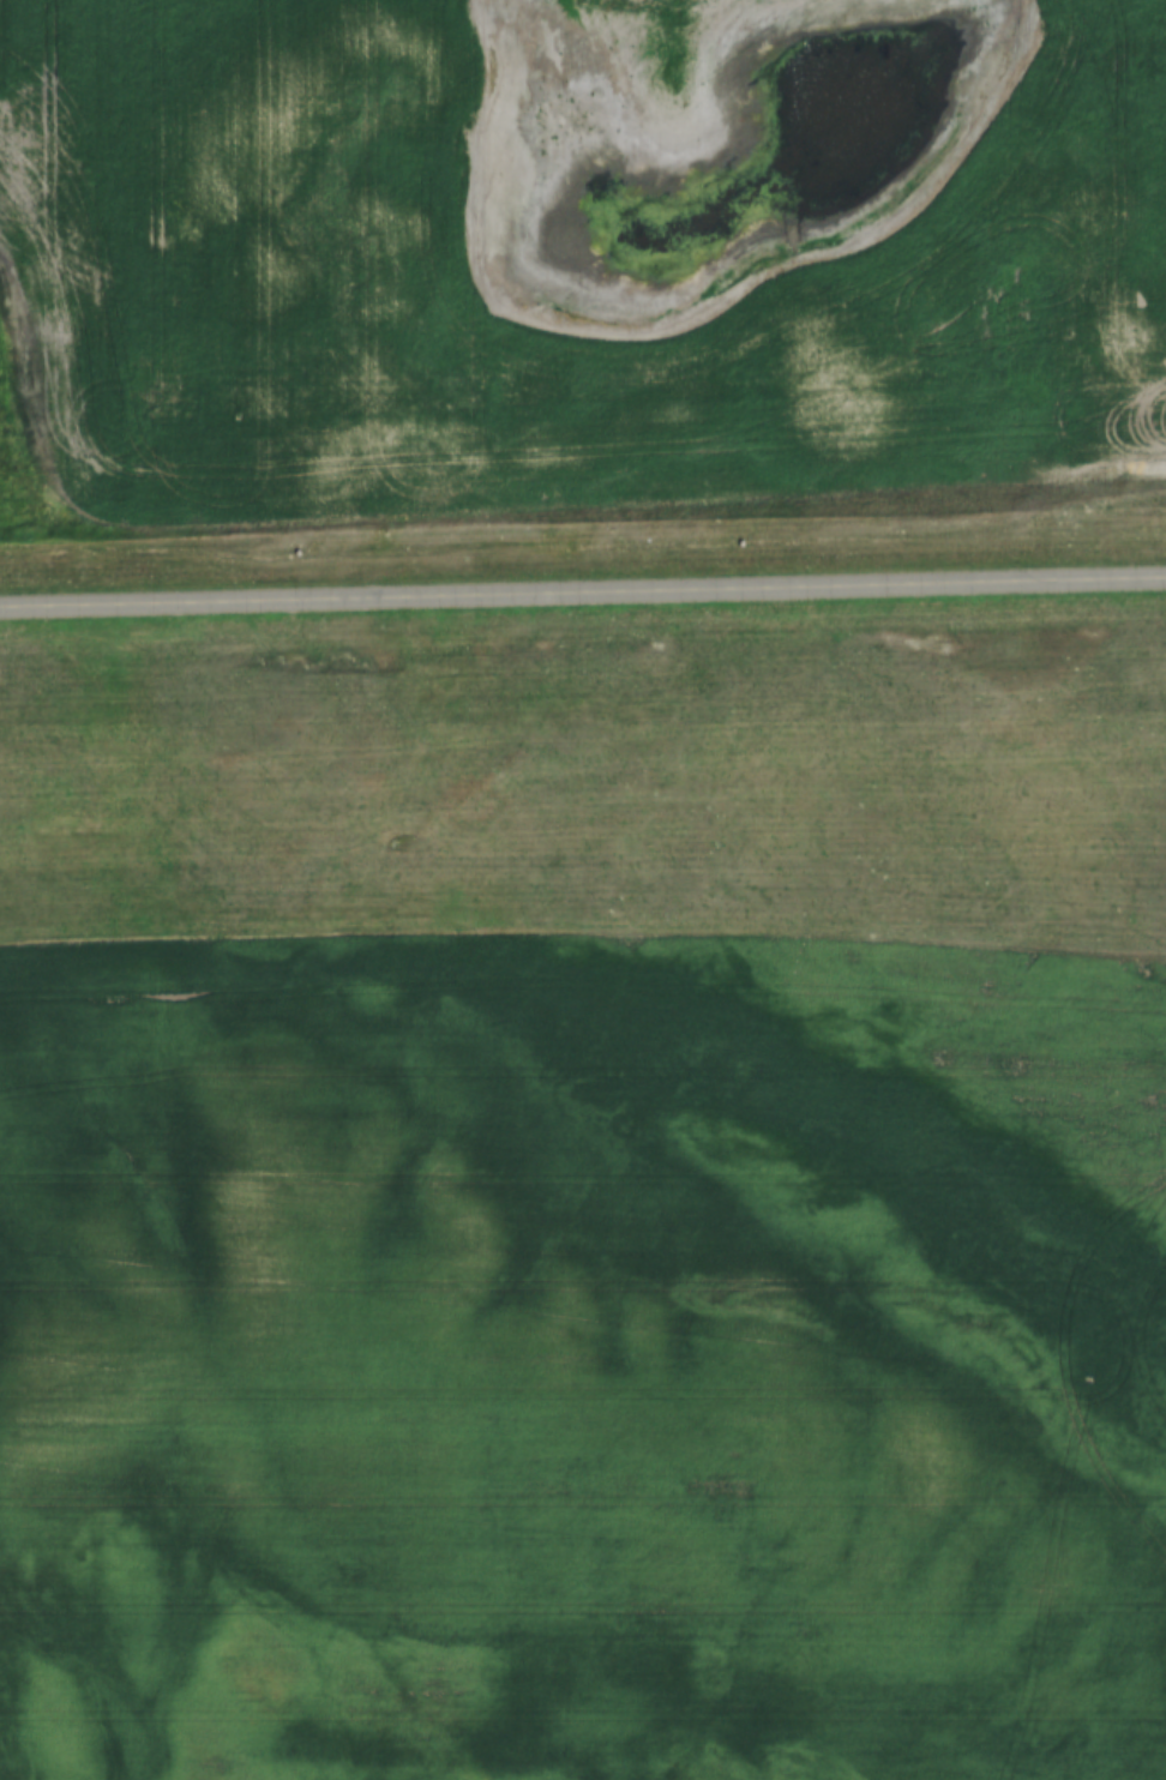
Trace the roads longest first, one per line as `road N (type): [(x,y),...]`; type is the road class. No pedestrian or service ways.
road 1 (tertiary): [(1165,578),(0,607)]

